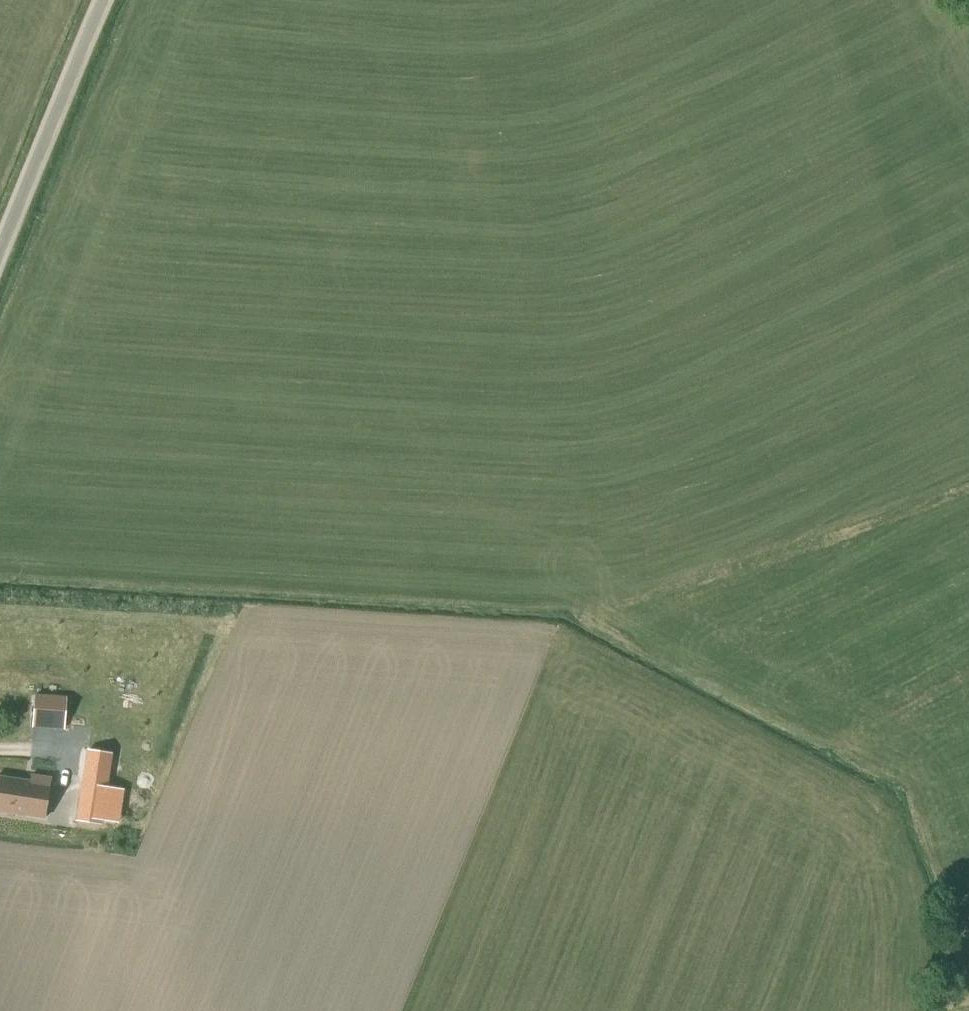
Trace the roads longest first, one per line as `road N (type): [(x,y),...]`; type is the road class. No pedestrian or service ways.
road 1 (unclassified): [(0,250),(102,0)]

